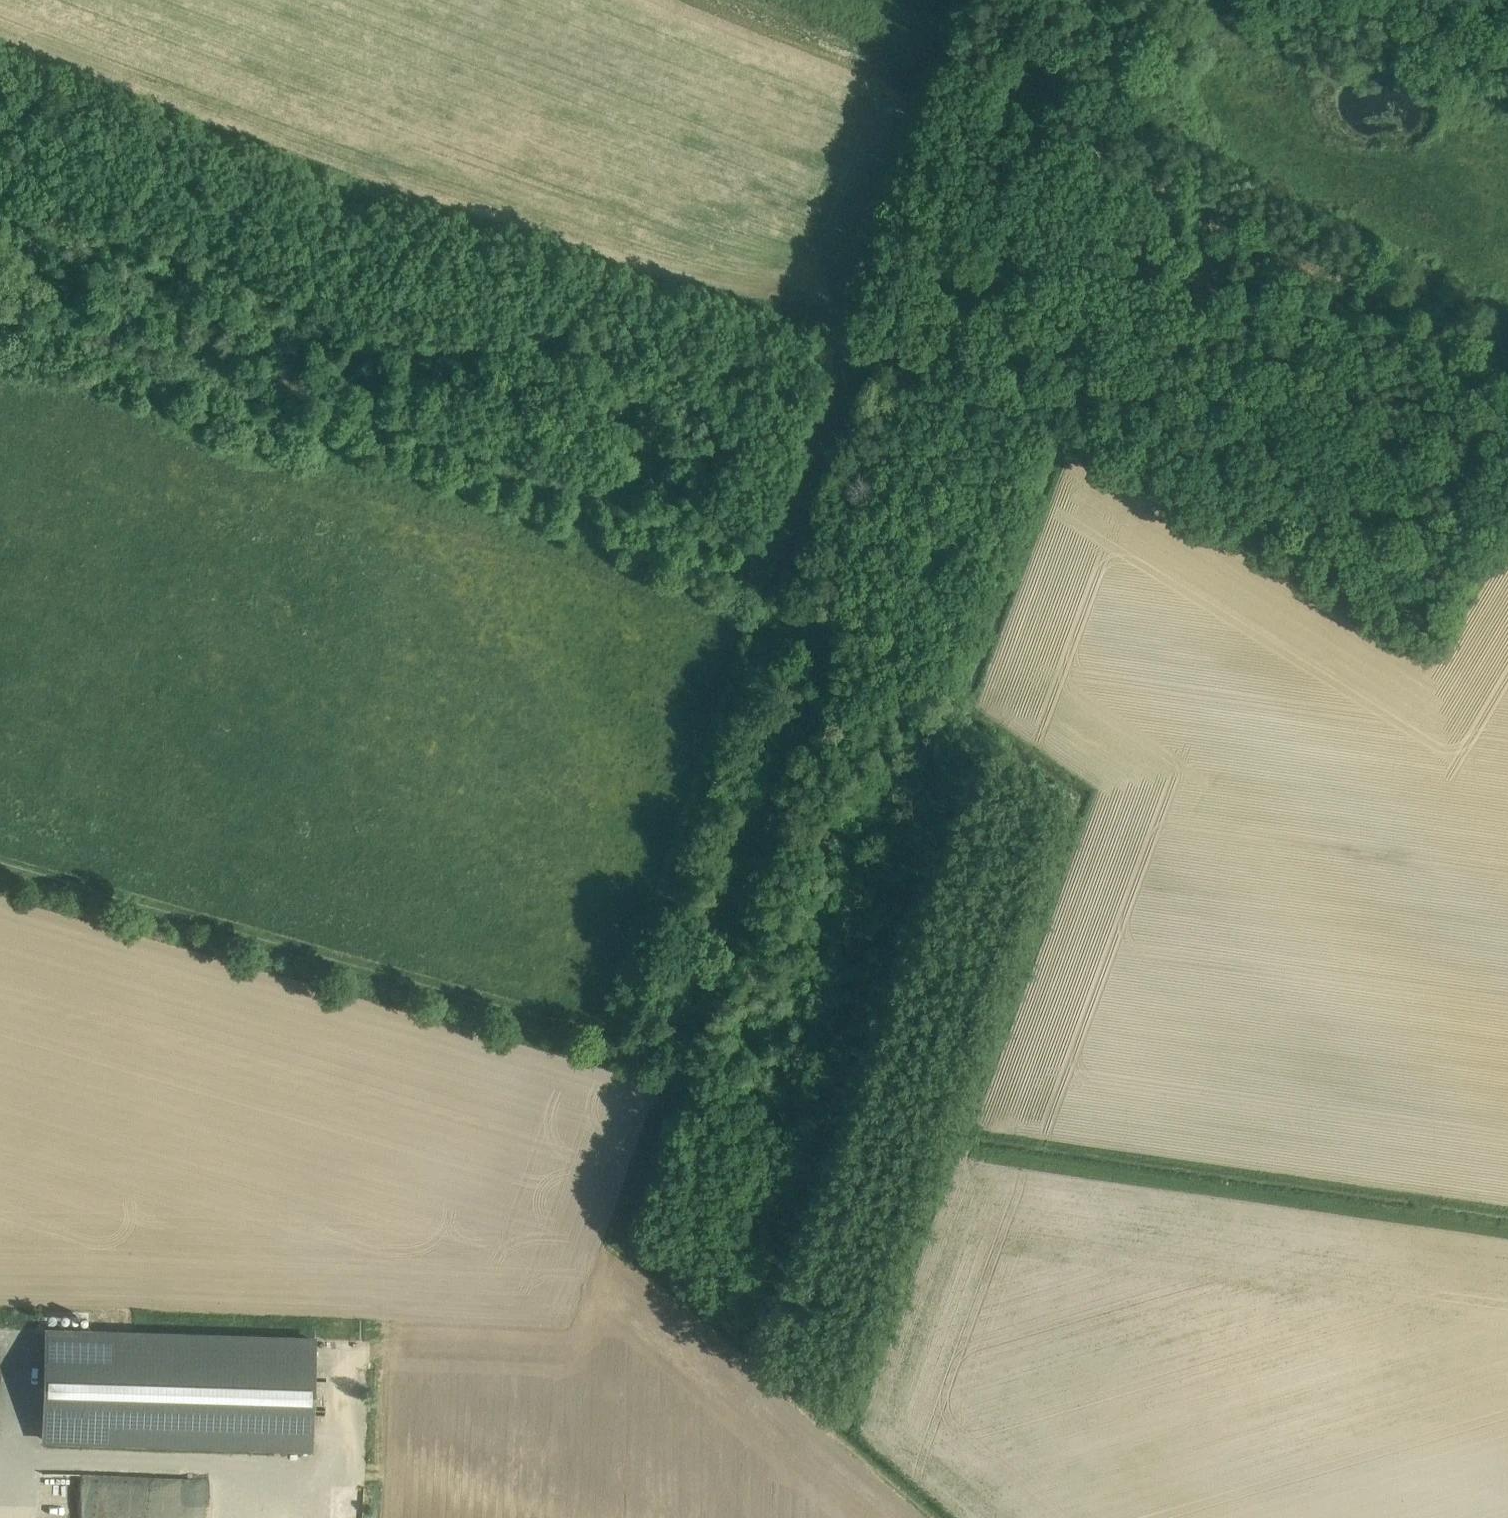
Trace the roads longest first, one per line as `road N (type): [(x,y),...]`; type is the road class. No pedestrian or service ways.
road 1 (track): [(656,1061),(0,874)]
road 2 (track): [(656,1061),(694,1074),(638,1227),(842,1415)]

